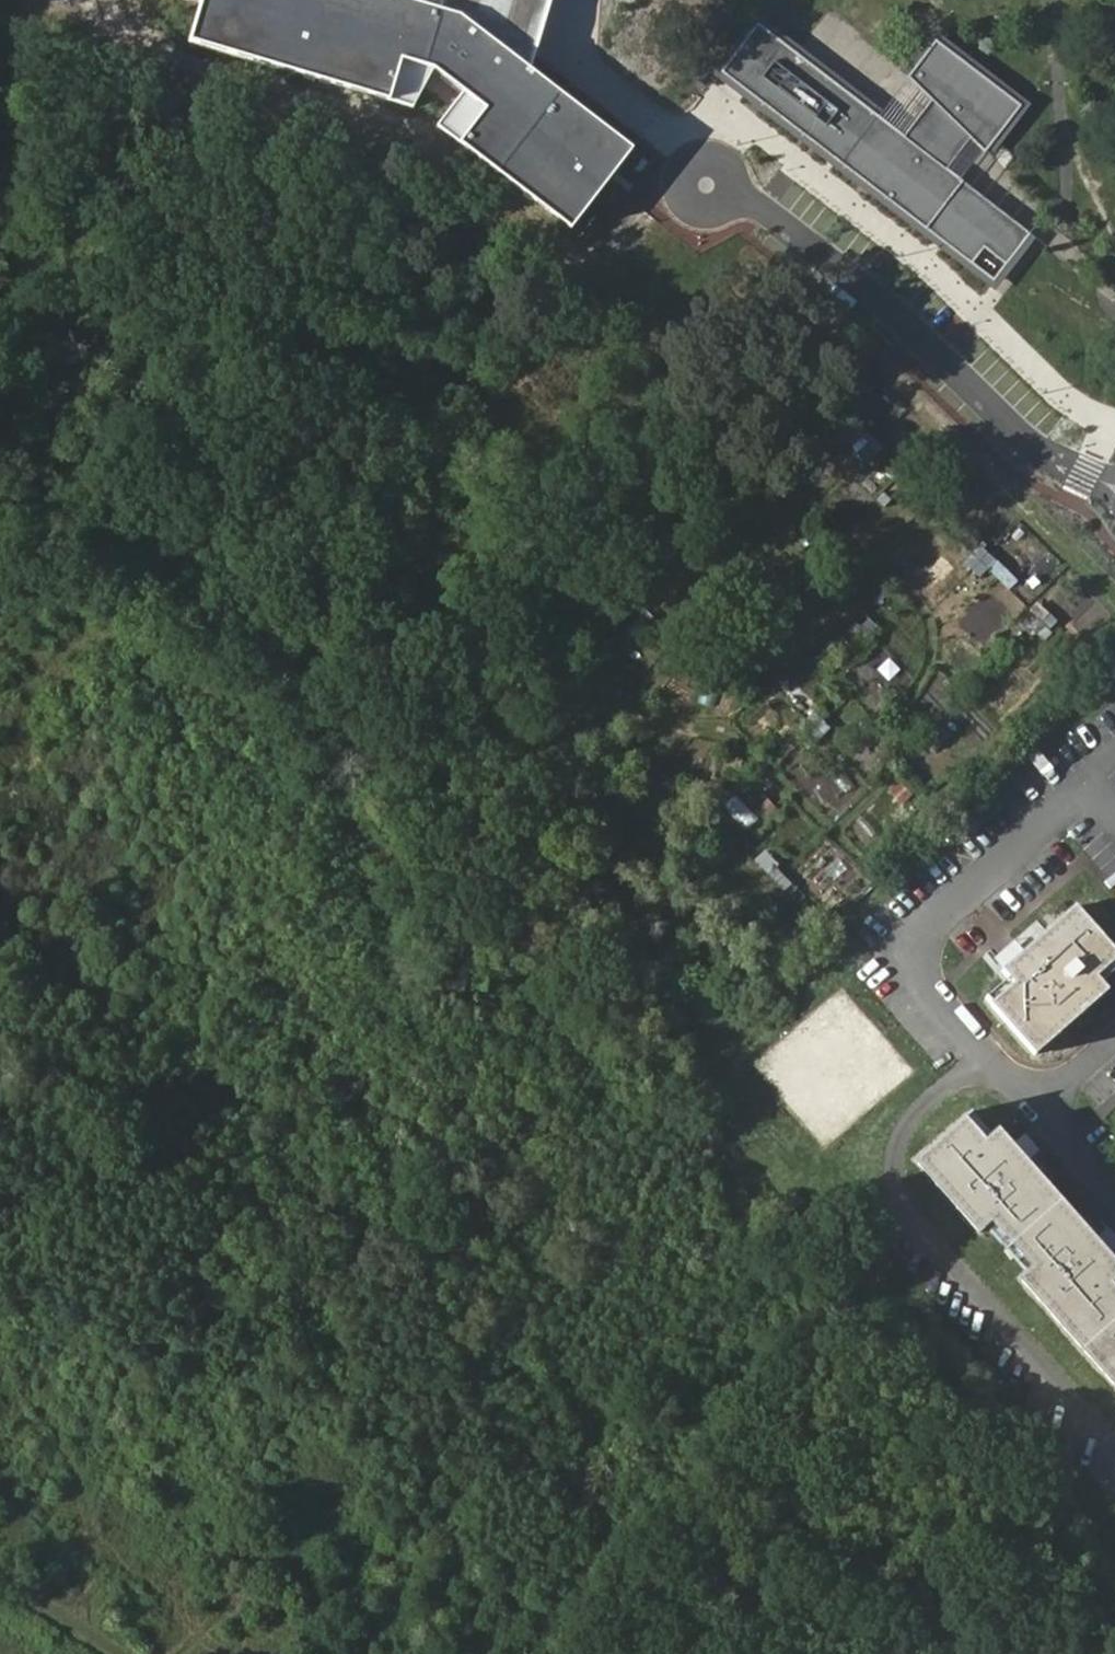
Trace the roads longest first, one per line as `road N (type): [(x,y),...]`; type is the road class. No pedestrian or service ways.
road 1 (residential): [(705,184),(740,197),(834,261),(1044,461),(1114,488)]
road 2 (residential): [(1114,1038),(1067,1079),(1062,1109),(1068,1140),(1114,1192)]
road 3 (track): [(0,1572),(126,1653)]

